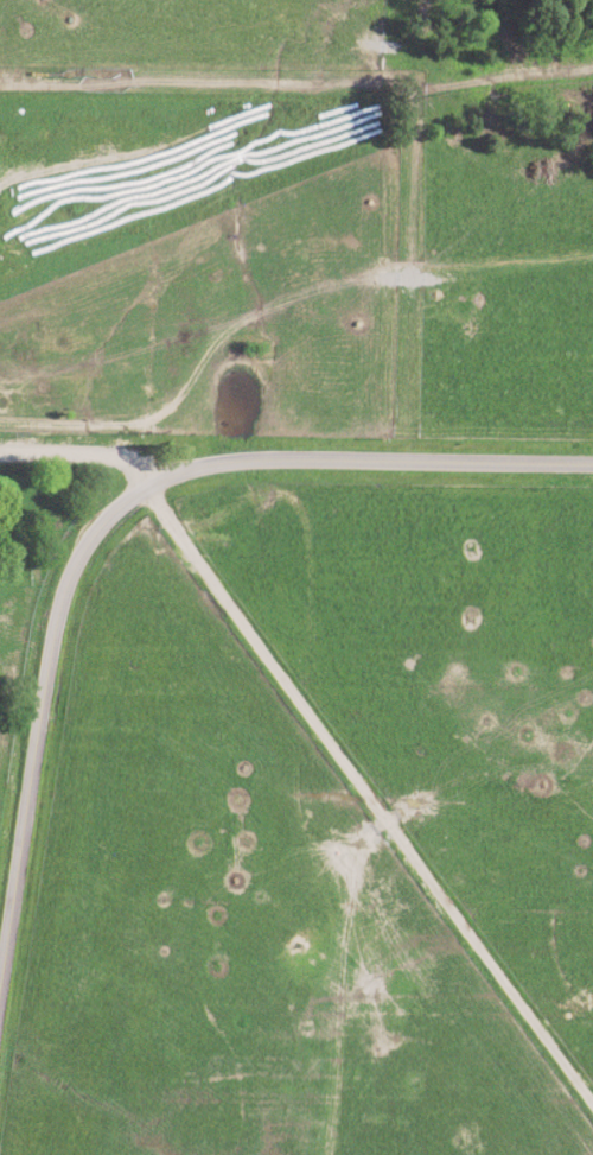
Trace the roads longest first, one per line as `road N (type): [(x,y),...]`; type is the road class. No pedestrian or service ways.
road 1 (residential): [(592,468),(244,462),(155,478),(103,525),(64,607),(0,1015)]
road 2 (residential): [(155,478),(114,449),(0,453)]

